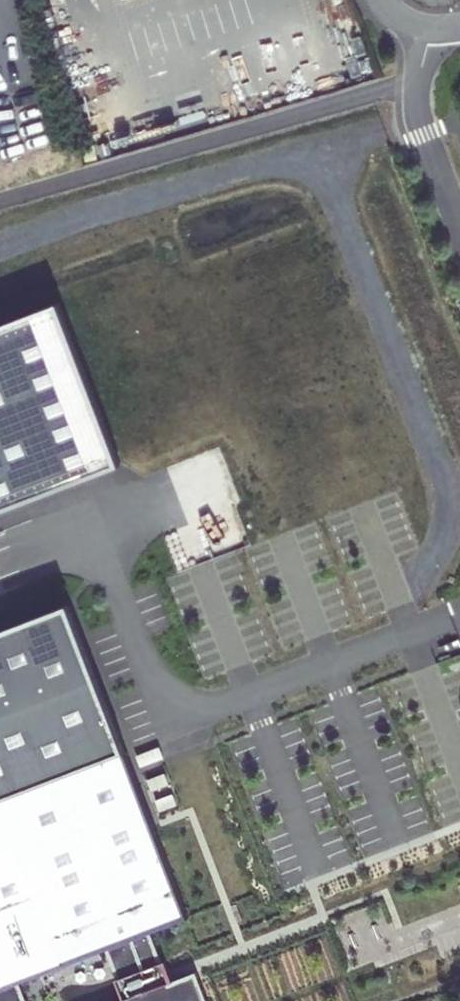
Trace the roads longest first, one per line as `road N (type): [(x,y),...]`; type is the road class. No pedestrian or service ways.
road 1 (unclassified): [(459,608),(165,718)]
road 2 (unclassified): [(425,38),(417,107),(459,229)]

